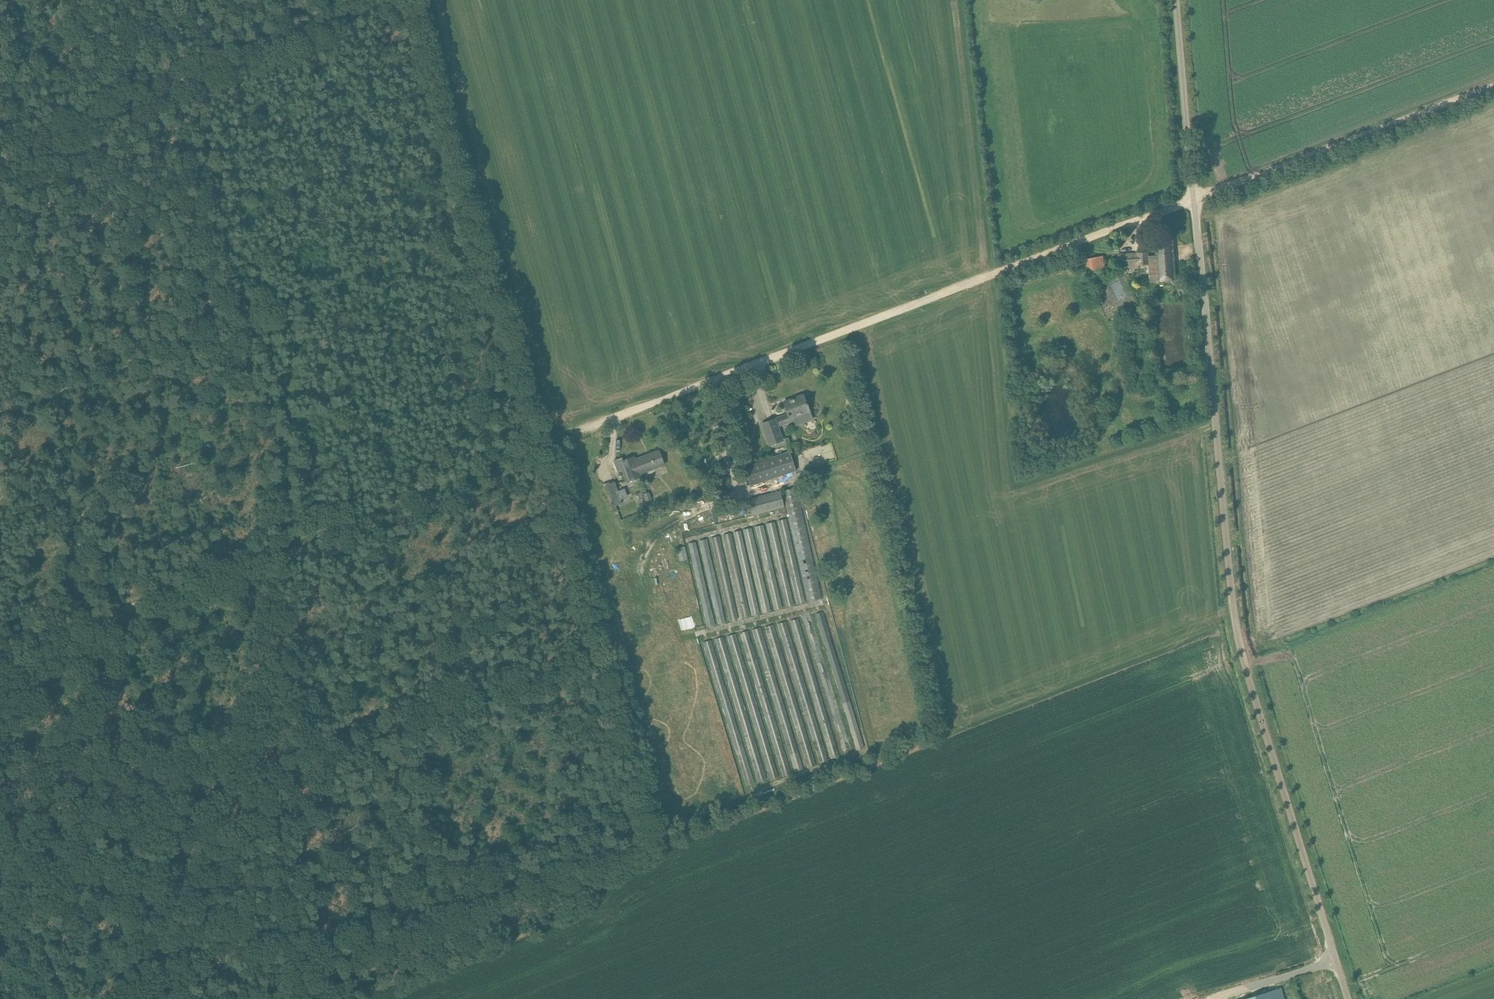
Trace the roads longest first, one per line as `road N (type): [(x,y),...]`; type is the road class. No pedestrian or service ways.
road 1 (unclassified): [(1348,998),(1233,608),(1176,0)]
road 2 (track): [(1493,86),(550,442)]
road 3 (track): [(550,442),(105,615)]

